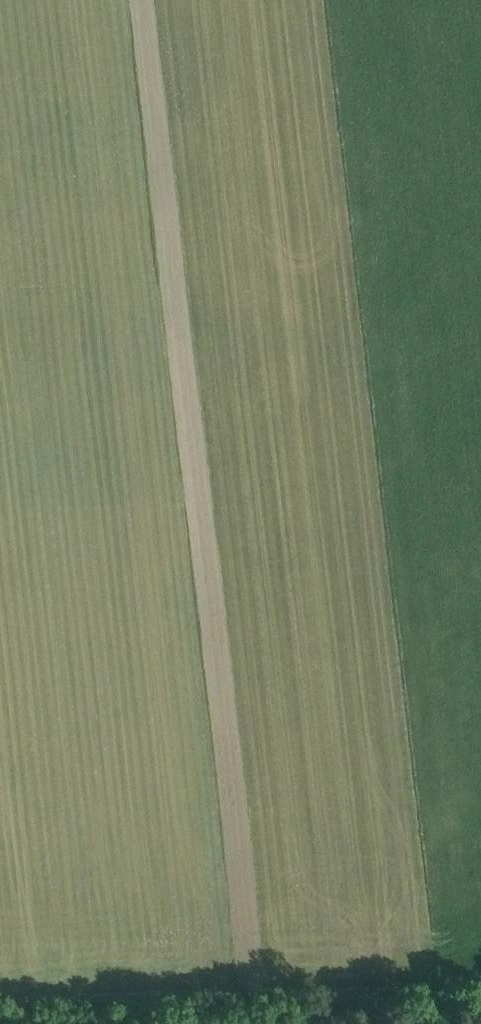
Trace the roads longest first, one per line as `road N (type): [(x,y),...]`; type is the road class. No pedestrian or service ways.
road 1 (track): [(480,975),(0,991)]

